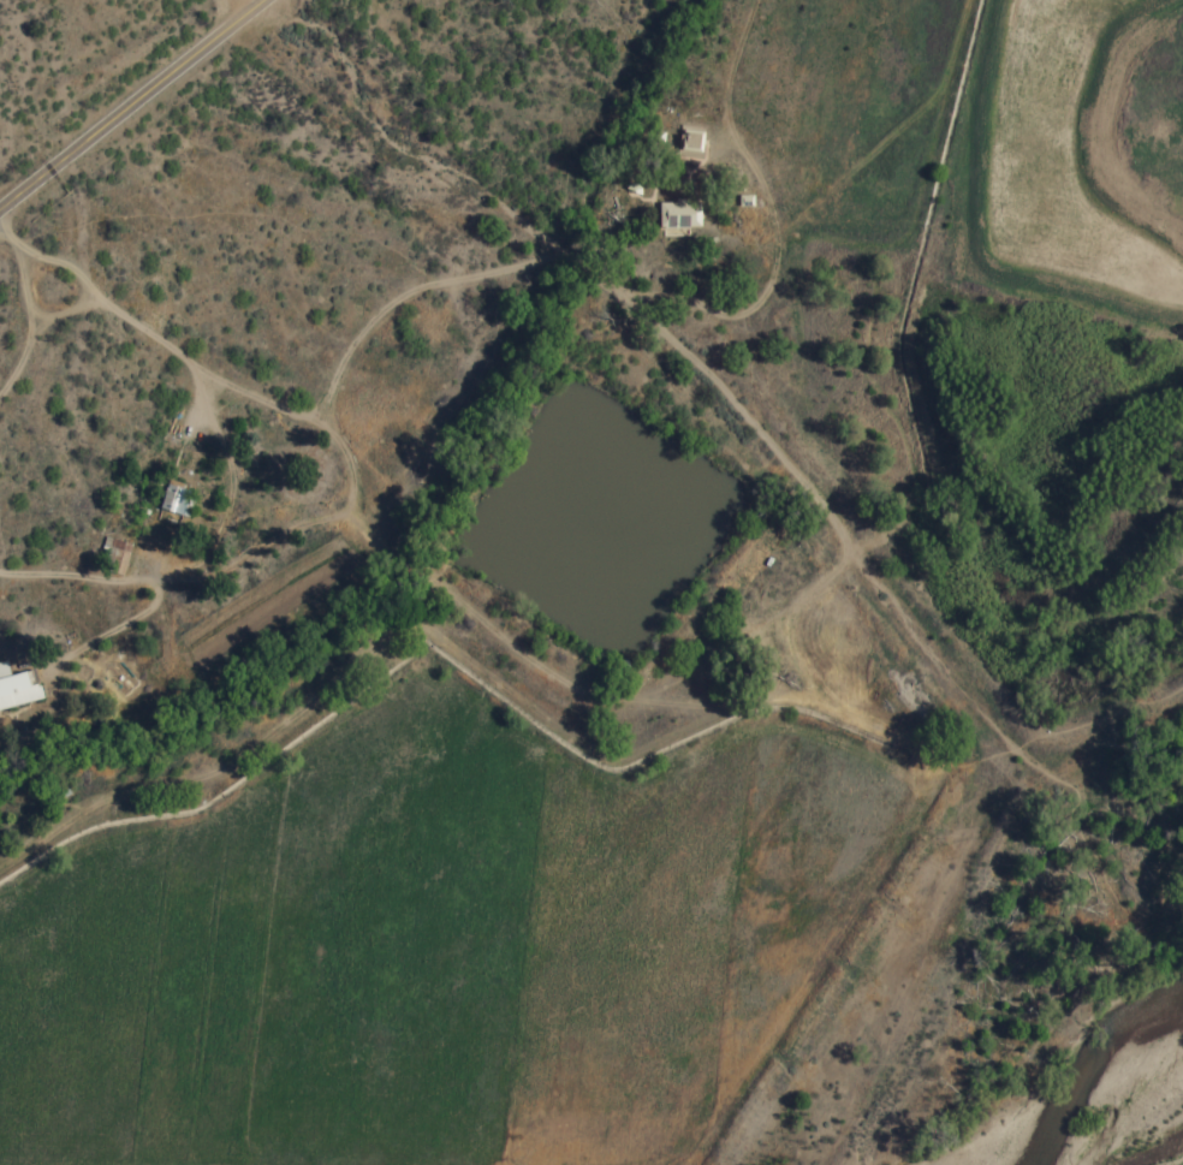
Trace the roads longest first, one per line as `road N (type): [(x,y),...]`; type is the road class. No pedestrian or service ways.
road 1 (tertiary): [(0,215),(264,0)]

